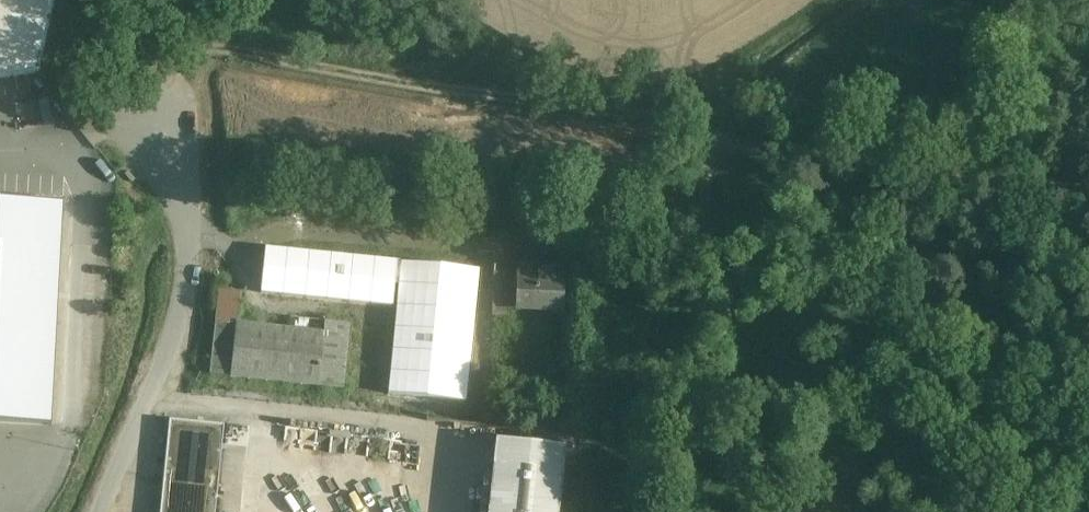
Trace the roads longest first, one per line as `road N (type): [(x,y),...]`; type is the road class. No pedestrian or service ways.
road 1 (track): [(1088,193),(205,49),(133,108)]
road 2 (unclassified): [(93,511),(171,352),(188,299),(190,240),(178,174),(133,108)]
road 3 (track): [(697,128),(782,511)]

